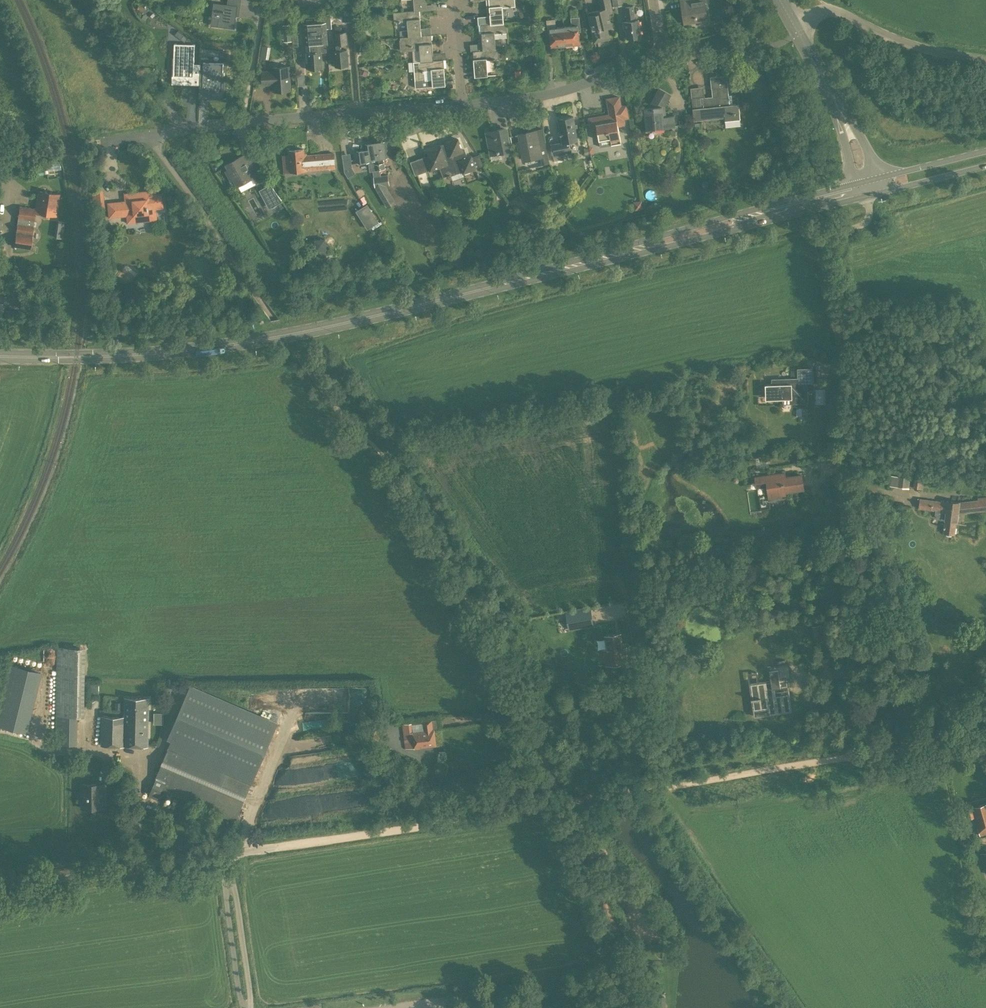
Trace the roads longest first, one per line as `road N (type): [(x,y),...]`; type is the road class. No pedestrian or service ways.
road 1 (unclassified): [(855,756),(837,342),(817,246),(823,235),(866,223),(867,197)]
road 2 (primary): [(0,356),(206,348),(479,291)]
road 3 (track): [(563,802),(985,735)]
road 4 (primary): [(479,291),(867,197)]
road 5 (primary): [(863,182),(479,291)]
road 6 (residential): [(105,142),(463,103)]
road 7 (track): [(278,847),(563,802)]
road 8 (unclassified): [(0,888),(278,847)]
road 9 (residential): [(463,103),(564,89),(663,56),(654,0)]
road 10 (unclassified): [(985,61),(906,44),(835,12),(797,33)]
road 11 (tertiary): [(863,182),(797,33)]
road 12 (primary): [(985,151),(863,182)]
road 13 (primary): [(867,197),(985,167)]

